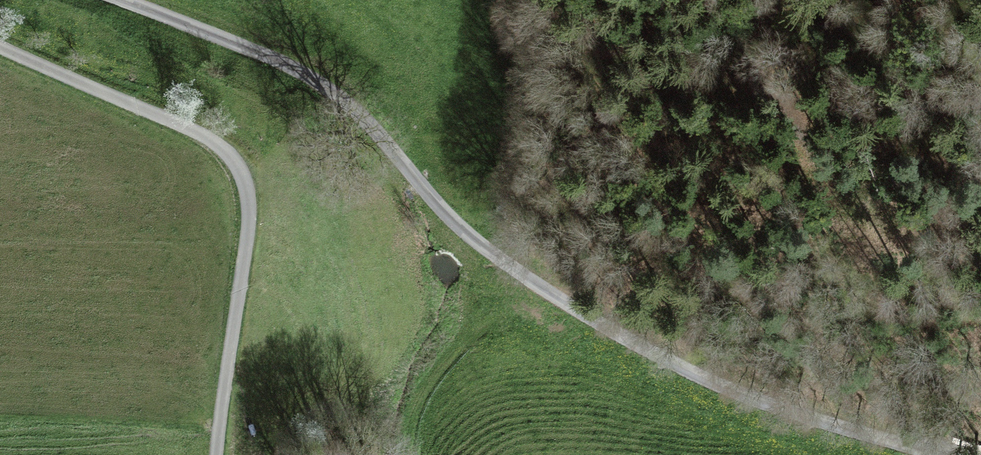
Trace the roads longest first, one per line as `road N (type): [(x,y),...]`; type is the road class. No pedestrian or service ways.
road 1 (unclassified): [(121,0),(314,79),(361,115),(480,245),(632,341),(732,390),(938,454)]
road 2 (track): [(980,398),(797,353),(621,222),(570,171),(553,108),(559,43),(540,0)]
road 3 (track): [(217,454),(249,213),(242,174),(215,142),(188,128),(0,46)]

